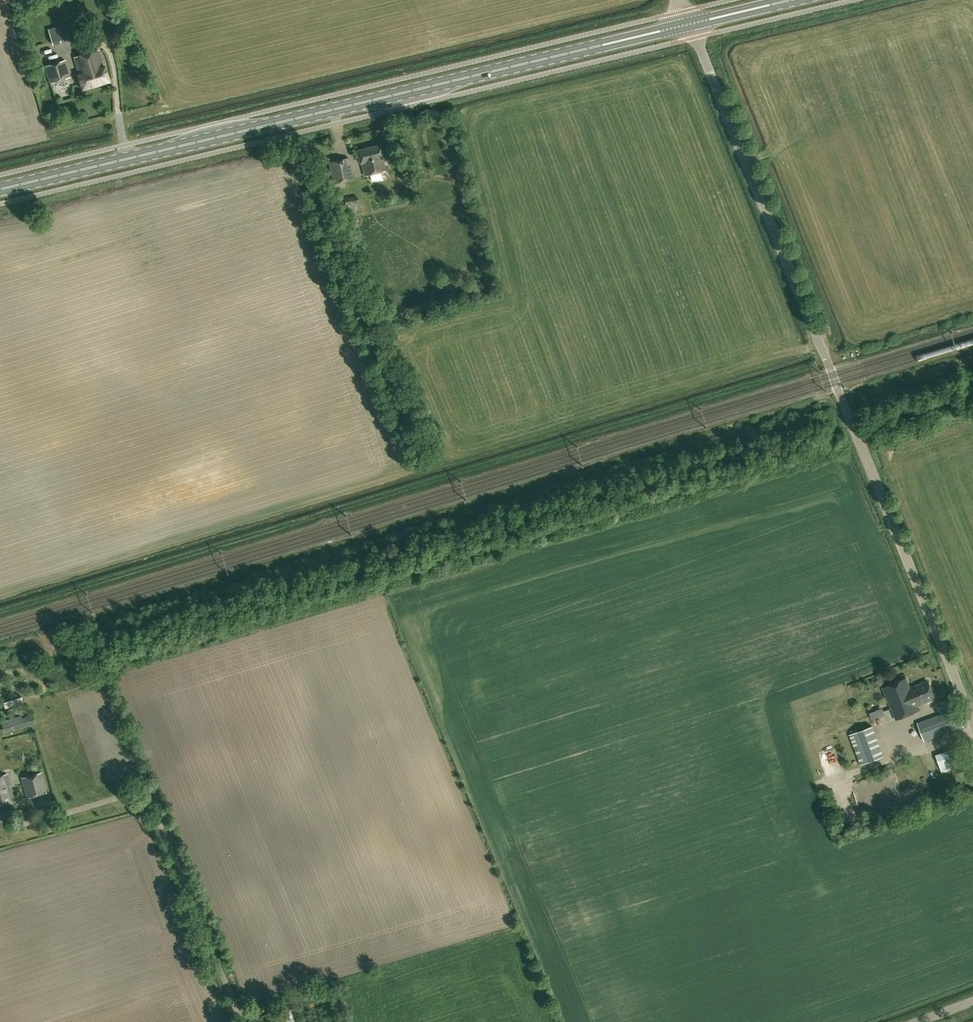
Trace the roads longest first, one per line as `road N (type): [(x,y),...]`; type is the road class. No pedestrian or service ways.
road 1 (unclassified): [(972,725),(689,24)]
road 2 (primary): [(0,192),(689,24)]

